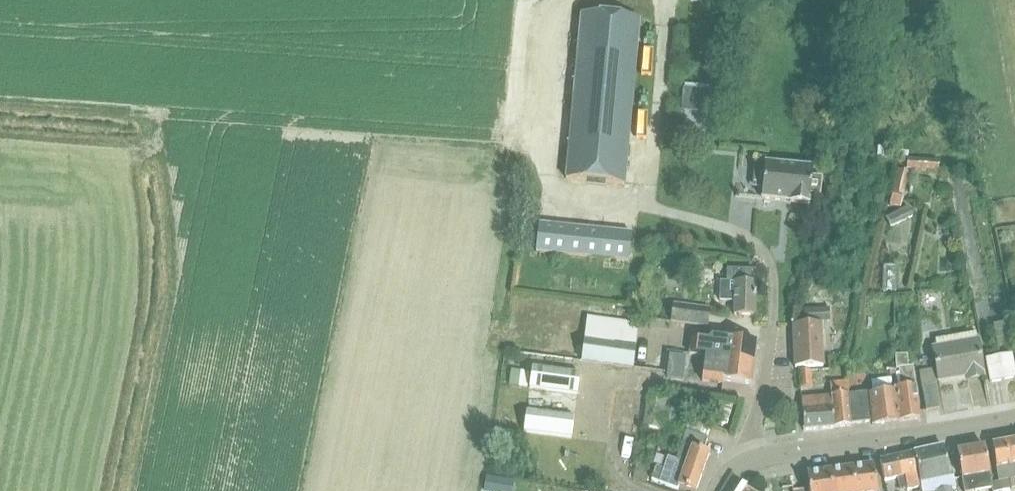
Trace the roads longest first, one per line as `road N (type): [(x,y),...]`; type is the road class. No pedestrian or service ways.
road 1 (residential): [(753,455),(772,328),(772,263),(733,230),(644,199)]
road 2 (tertiary): [(753,455),(1014,422)]

